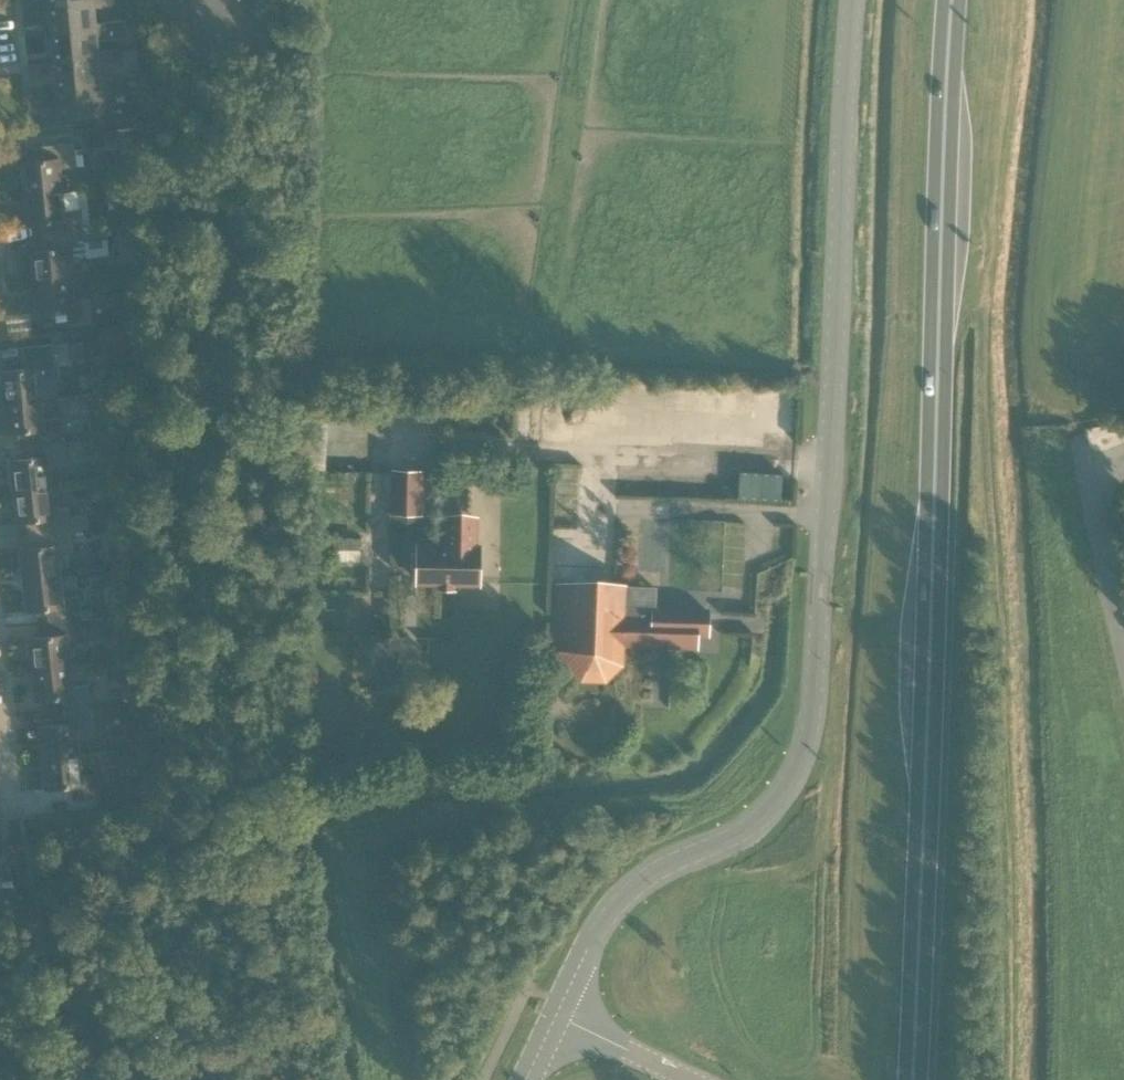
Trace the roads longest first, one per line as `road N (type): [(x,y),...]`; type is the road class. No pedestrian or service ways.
road 1 (tertiary): [(556,1015),(596,931),(627,892),(764,814),(803,754),(817,676),(854,0)]
road 2 (trunk): [(913,1079),(951,0)]
road 3 (tertiary): [(694,1079),(556,1015)]

